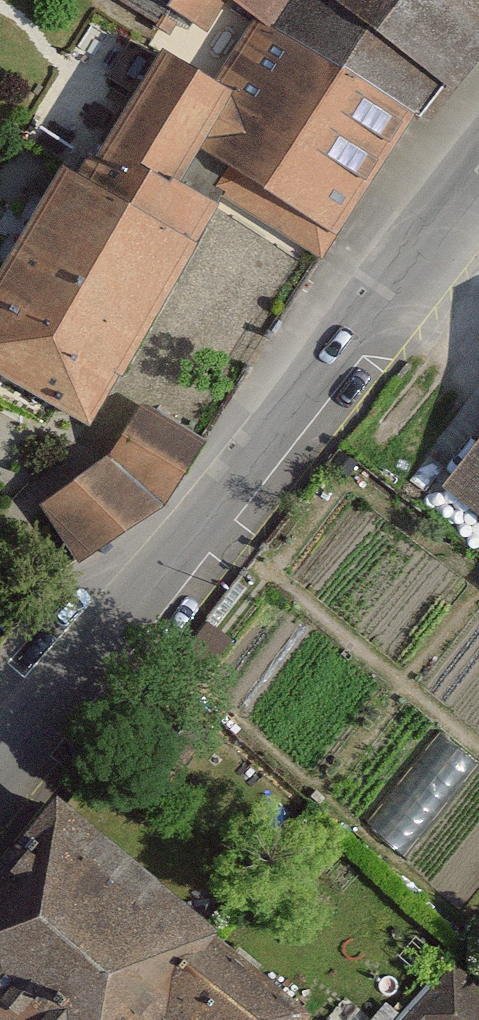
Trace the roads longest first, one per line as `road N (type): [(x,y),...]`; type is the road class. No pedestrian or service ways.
road 1 (residential): [(0,756),(114,634),(478,185)]

